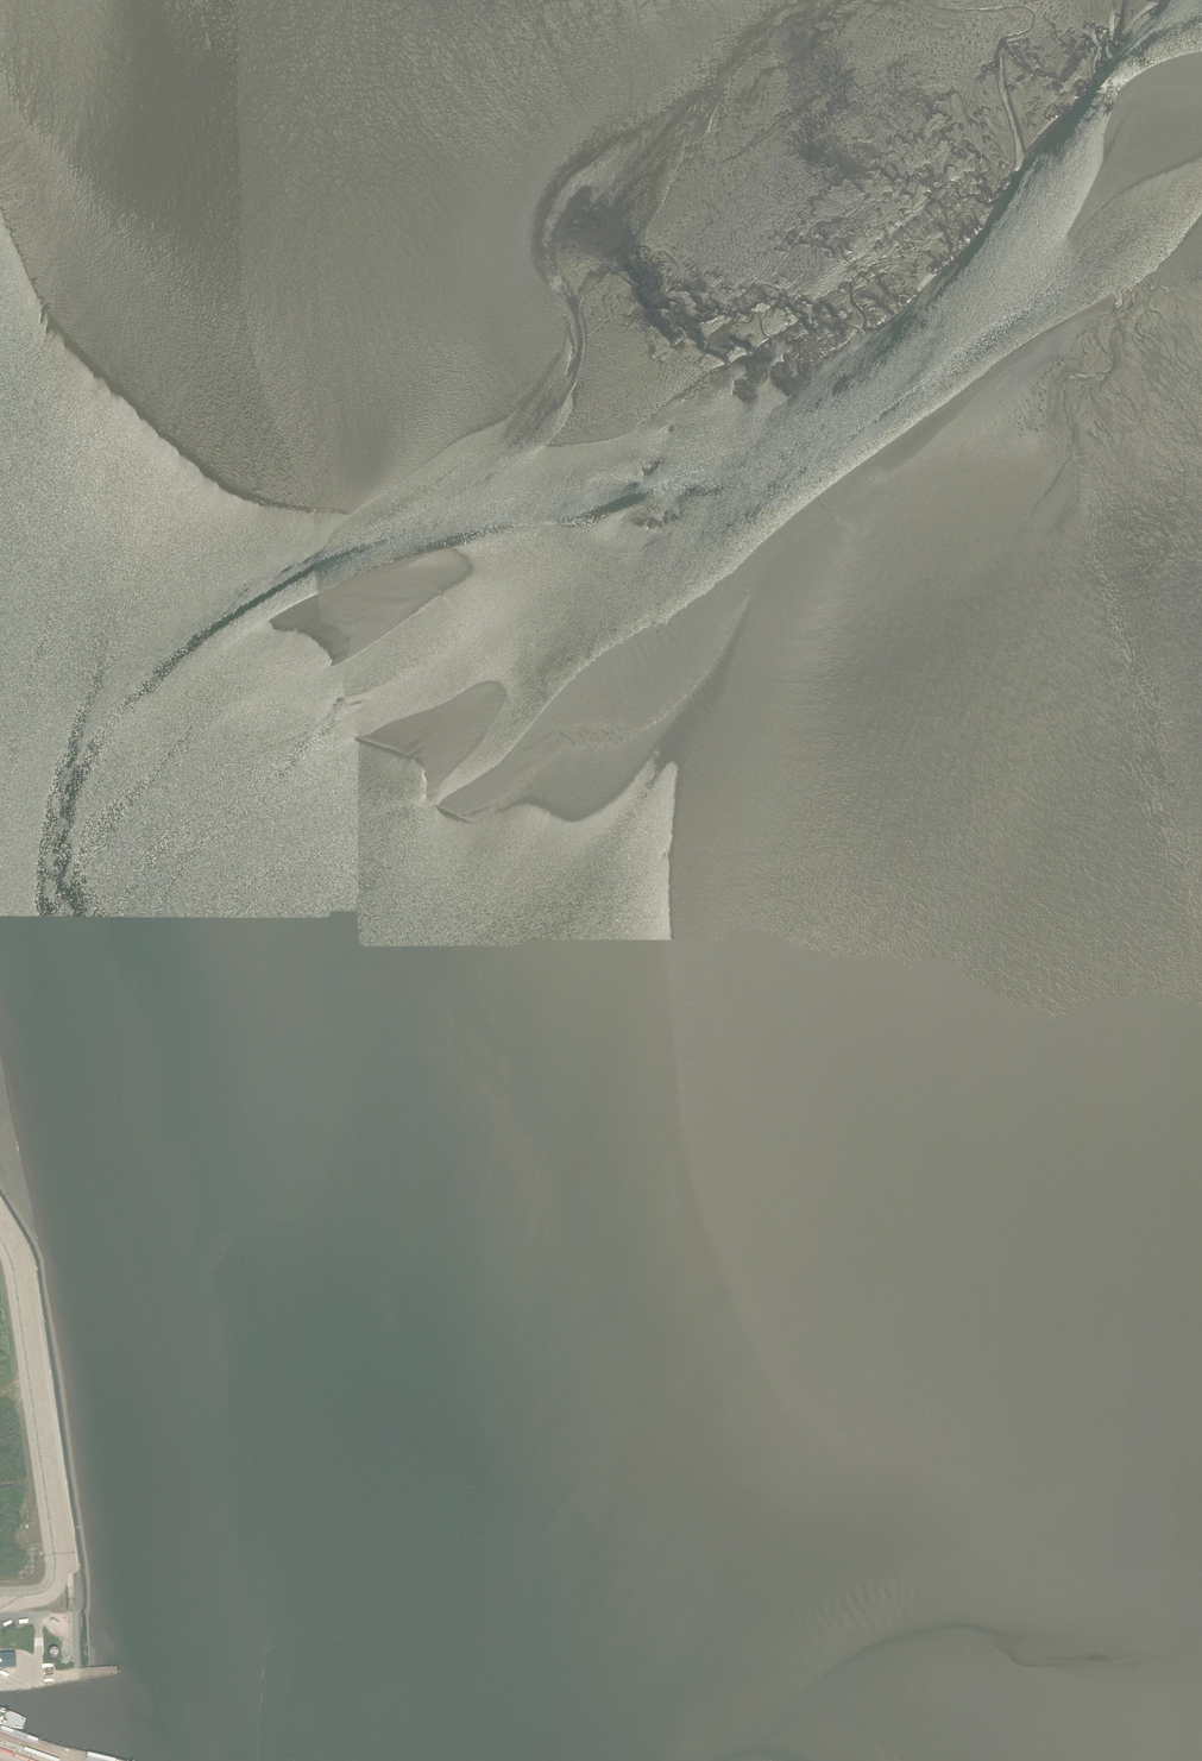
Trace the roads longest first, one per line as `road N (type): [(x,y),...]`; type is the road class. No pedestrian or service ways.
road 1 (track): [(0,1609),(46,1587),(53,1574),(12,1268),(0,1242)]
road 2 (track): [(34,1472),(0,1257)]

